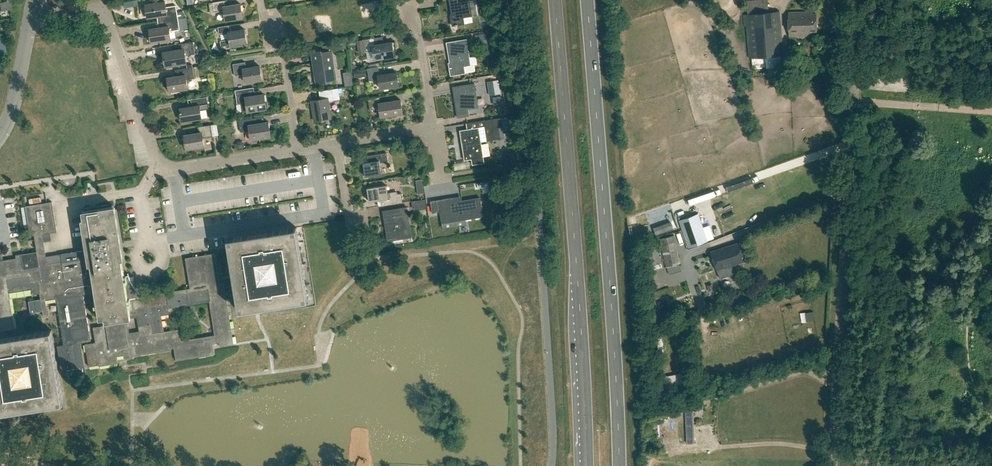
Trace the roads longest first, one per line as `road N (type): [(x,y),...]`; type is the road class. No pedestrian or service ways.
road 1 (primary): [(555,0),(587,465)]
road 2 (primary): [(619,465),(587,0)]
road 3 (unclassified): [(831,465),(859,0)]
road 4 (residential): [(300,150),(174,171),(157,163),(105,15),(31,14)]
road 5 (residential): [(300,150),(283,51),(261,0)]
road 6 (residential): [(401,0),(417,26),(433,128)]
road 7 (unclassified): [(31,14),(12,111),(0,131)]

